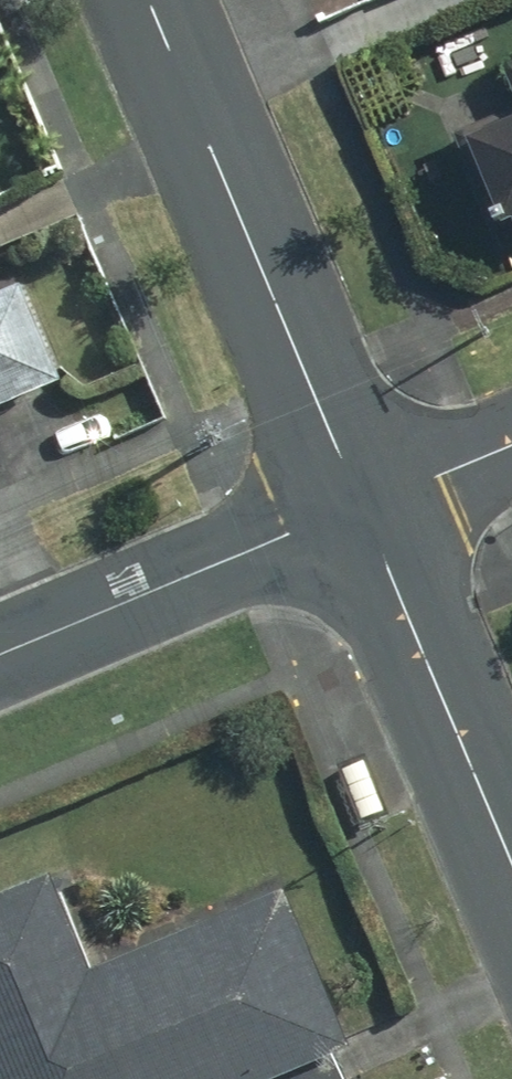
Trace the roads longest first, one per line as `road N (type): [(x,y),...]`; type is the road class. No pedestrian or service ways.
road 1 (tertiary): [(153,0),(366,507)]
road 2 (residential): [(0,662),(366,507)]
road 3 (tertiary): [(366,507),(511,851)]
road 4 (residential): [(366,507),(511,446)]

